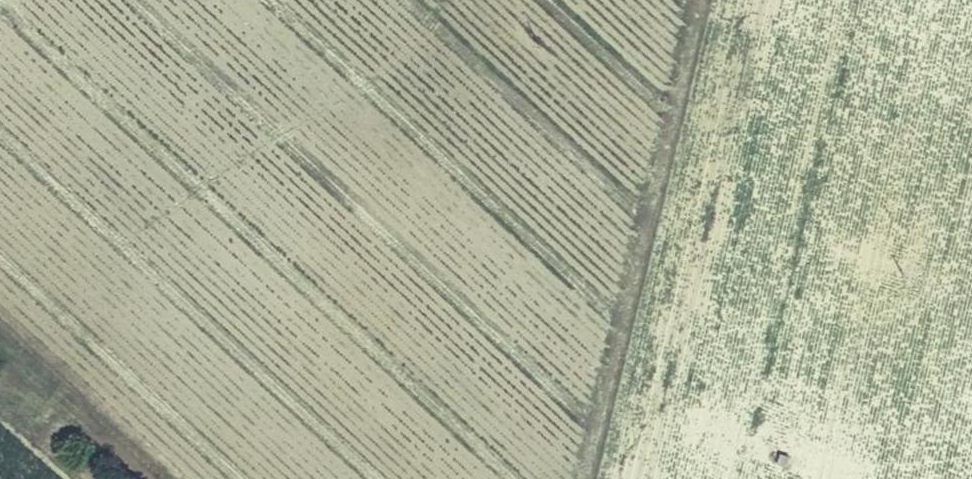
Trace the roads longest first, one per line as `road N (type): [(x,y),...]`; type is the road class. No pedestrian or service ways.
road 1 (track): [(571,478),(694,0)]

